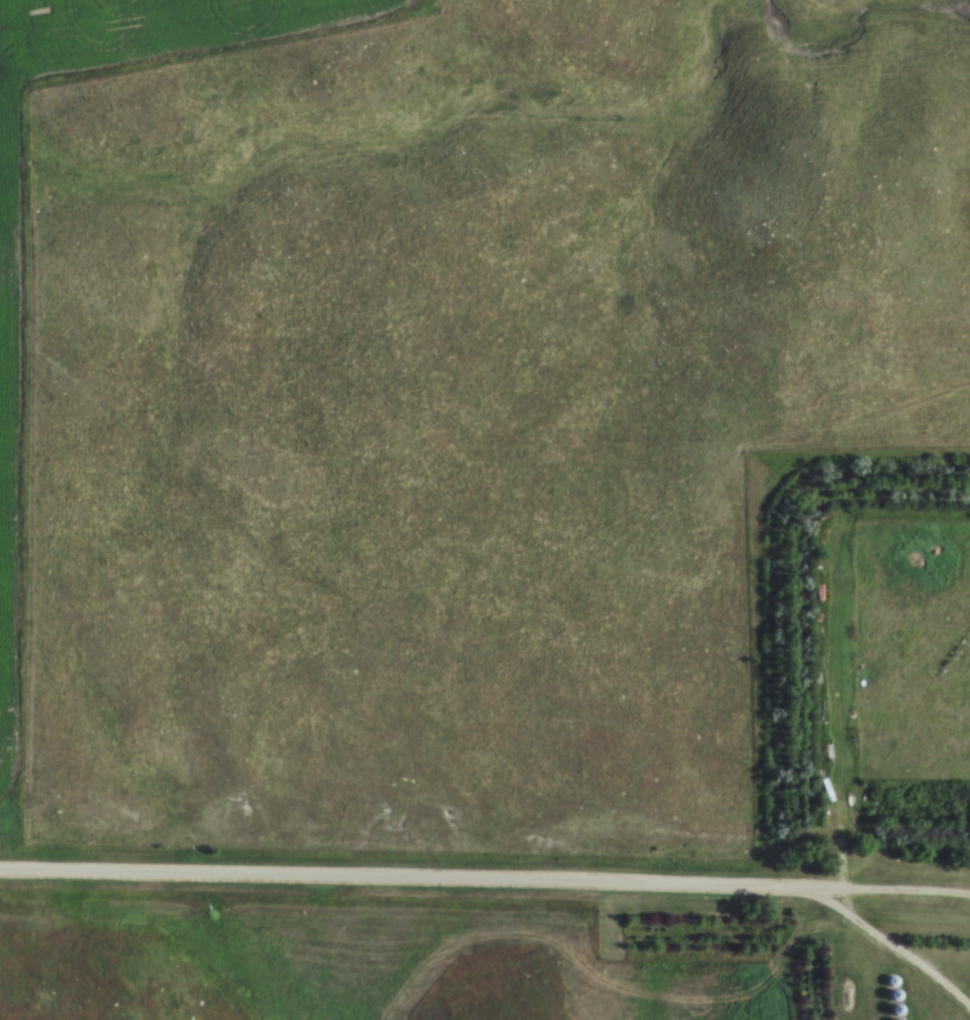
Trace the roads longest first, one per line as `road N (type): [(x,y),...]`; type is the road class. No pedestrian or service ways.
road 1 (residential): [(0,865),(969,891)]

